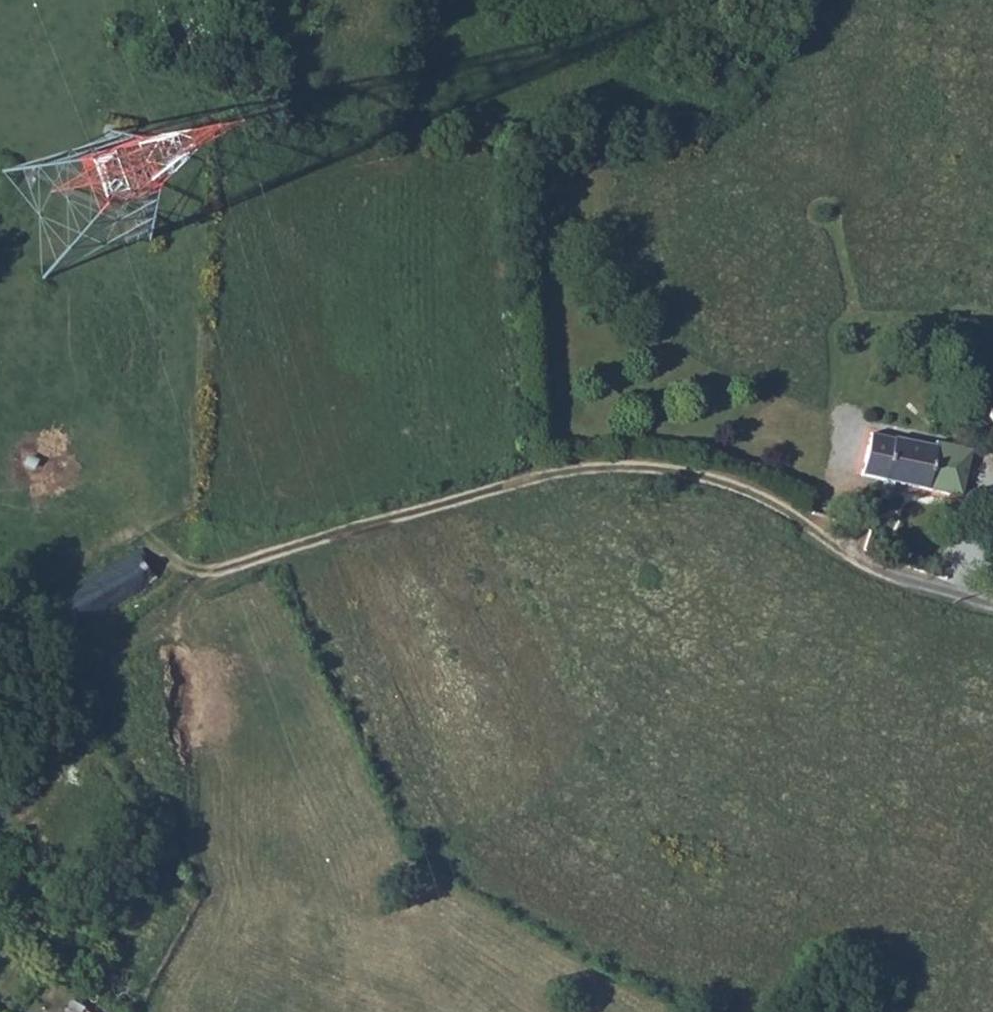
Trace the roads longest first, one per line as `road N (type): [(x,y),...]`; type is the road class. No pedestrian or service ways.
road 1 (track): [(945,599),(740,489),(666,470),(560,472),(406,511),(221,574)]

